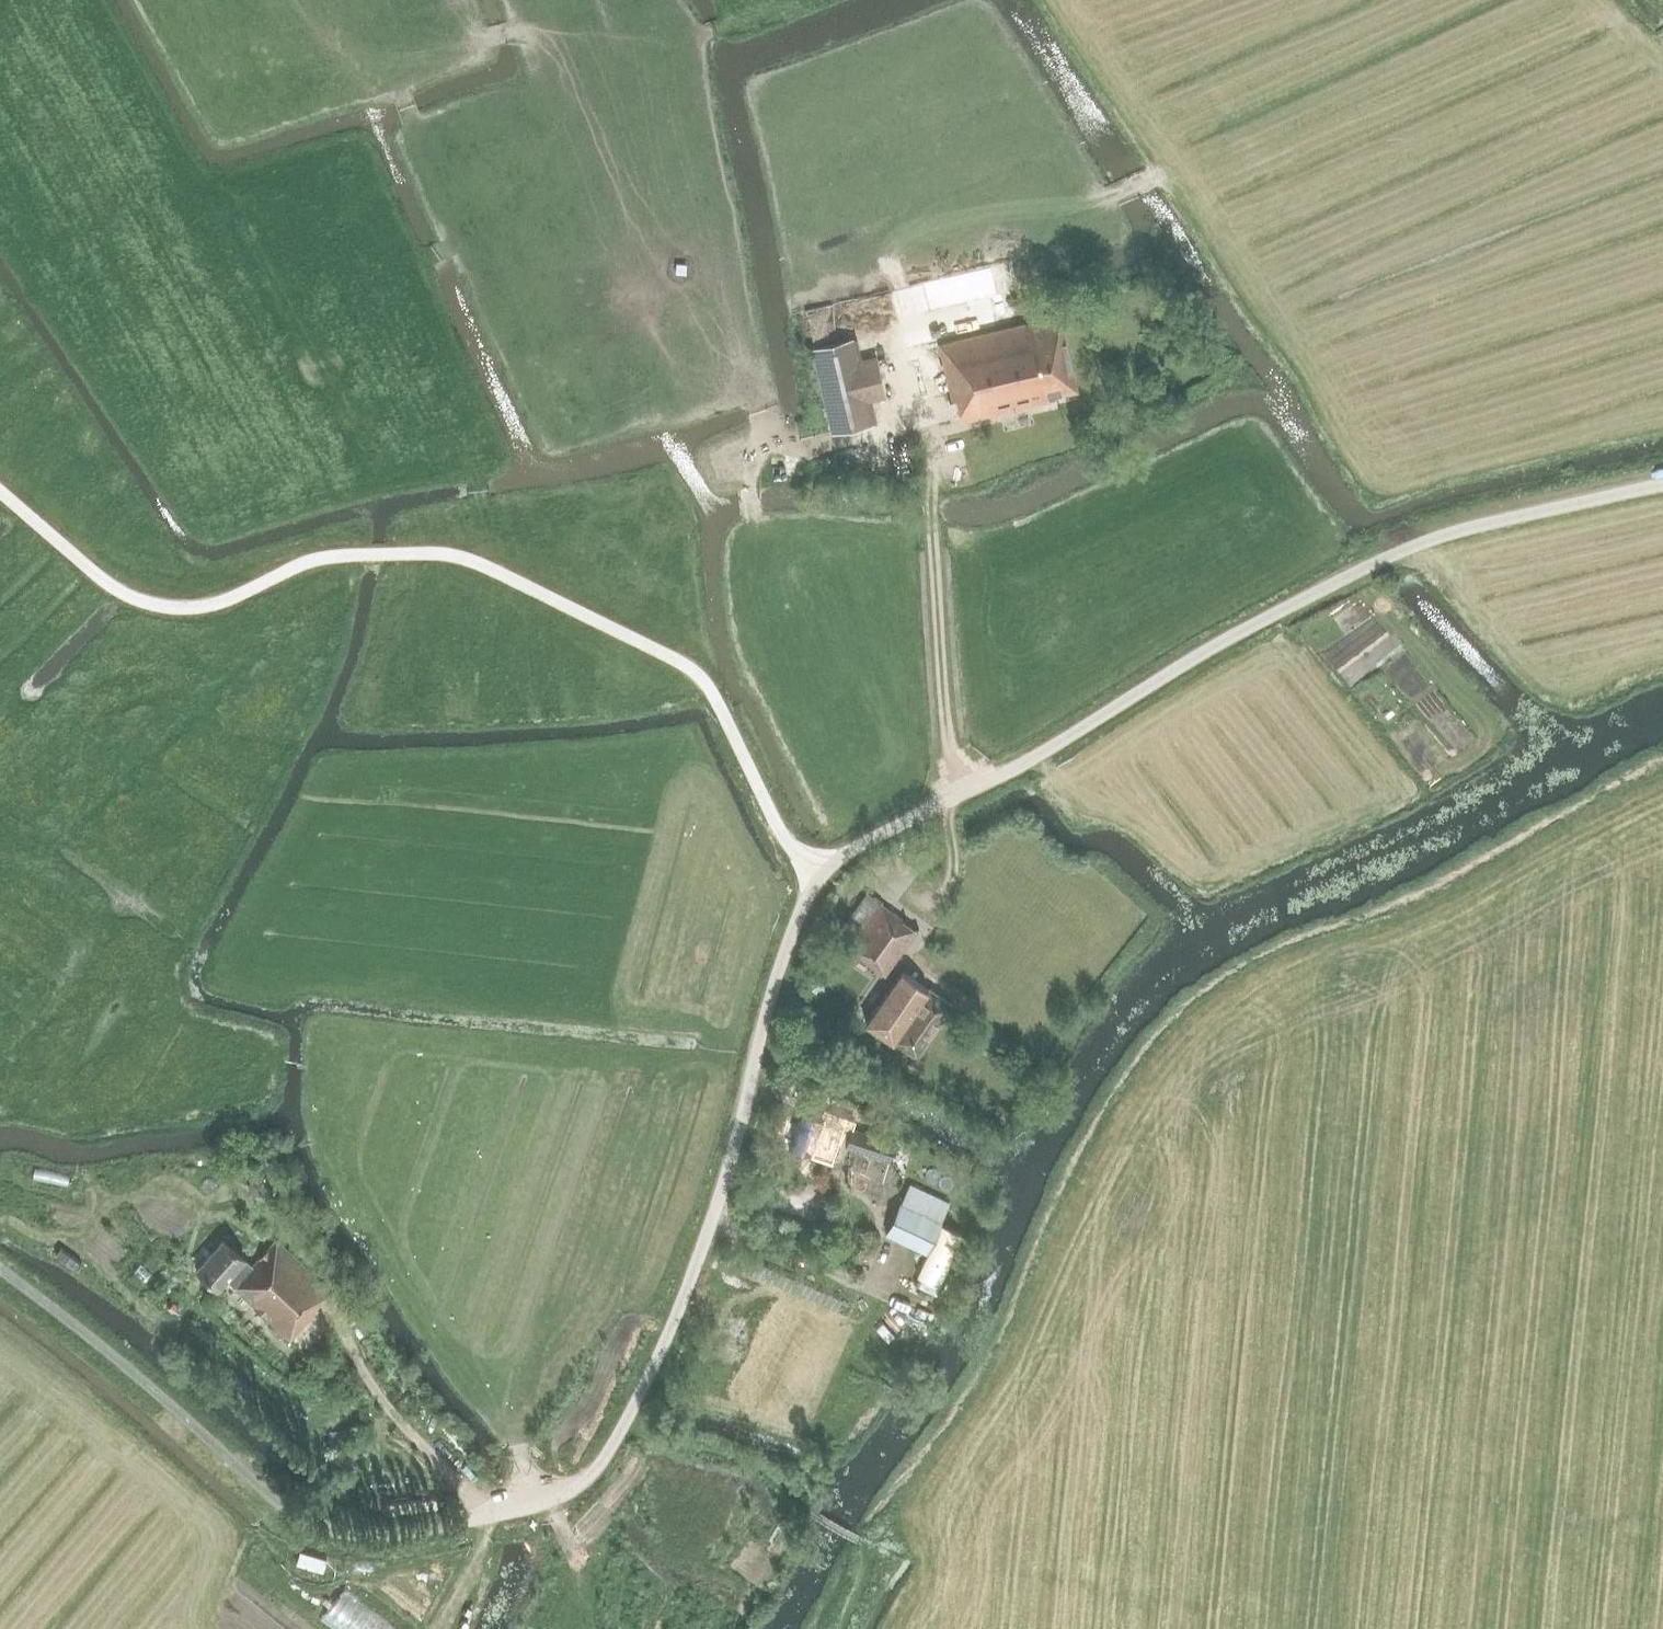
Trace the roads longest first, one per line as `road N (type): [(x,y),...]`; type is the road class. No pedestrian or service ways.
road 1 (unclassified): [(1662,482),(1431,538),(1340,580),(838,860),(801,907),(709,1226),(611,1449),(567,1494),(462,1522)]

